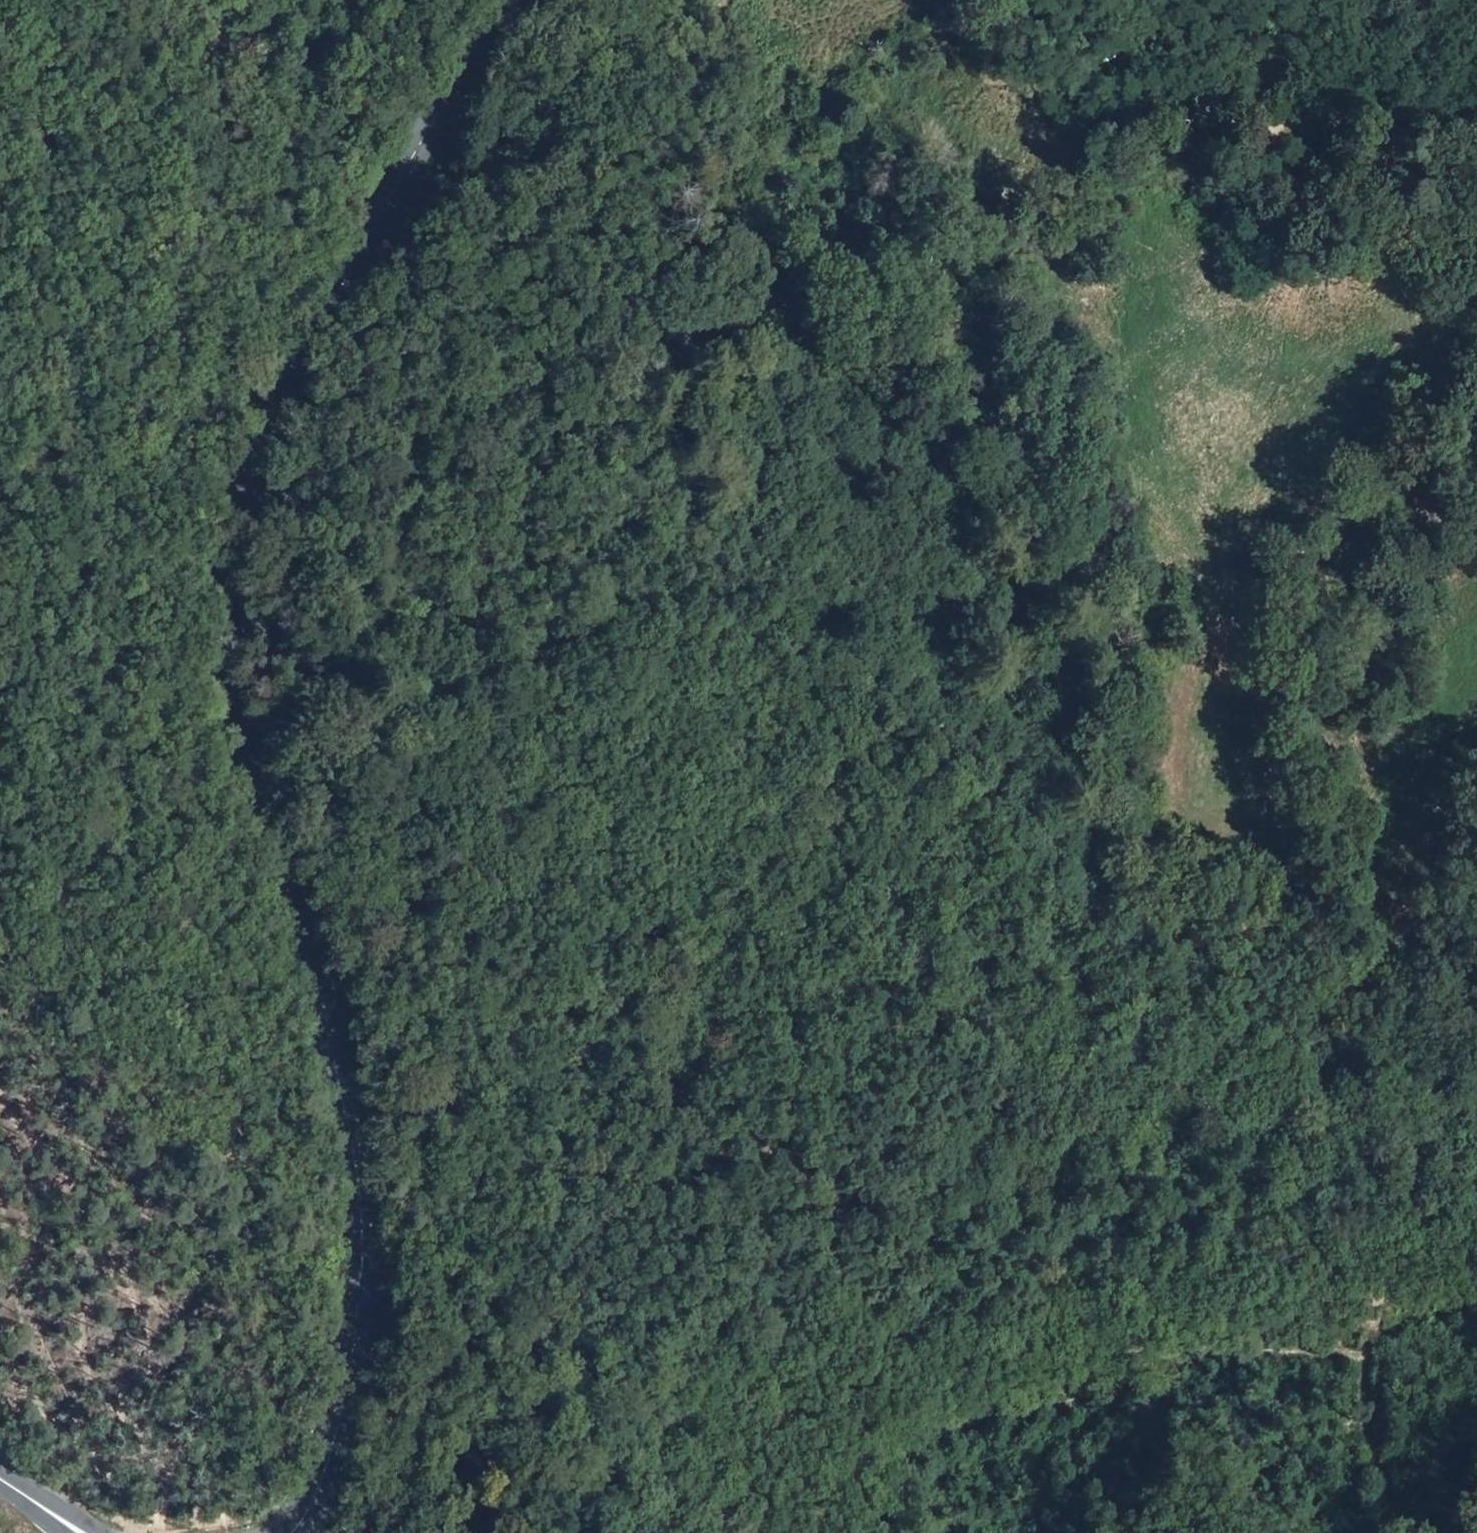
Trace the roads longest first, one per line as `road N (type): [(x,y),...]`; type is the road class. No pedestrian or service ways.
road 1 (secondary): [(509,0),(417,146),(272,410),(225,565),(223,662),(244,771),(360,1193),(357,1337),(314,1499),(293,1532)]

